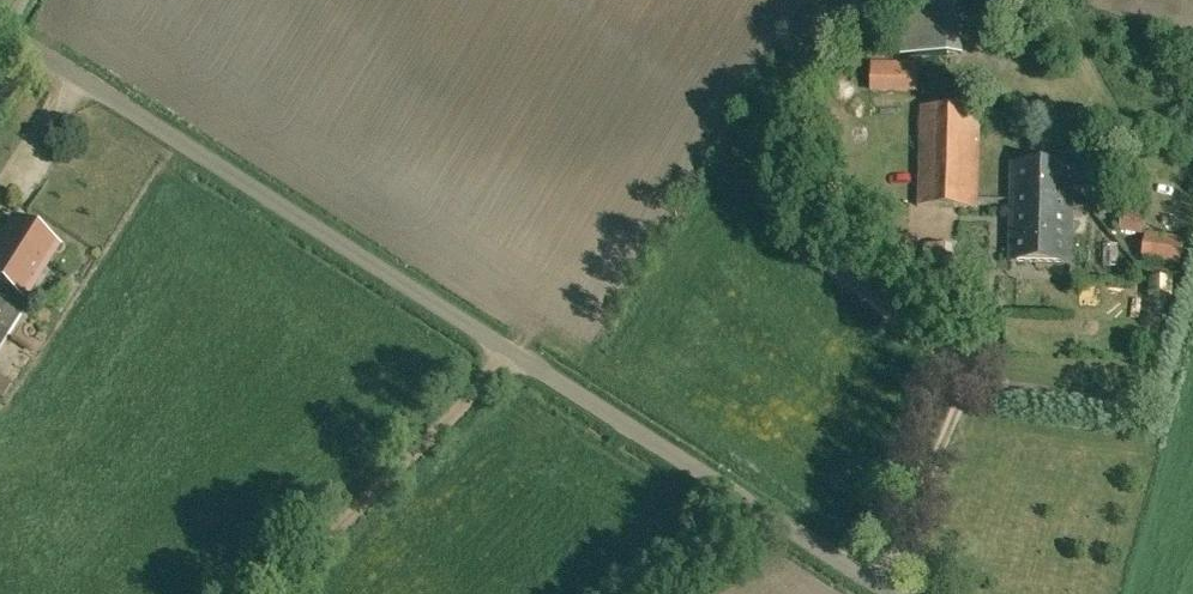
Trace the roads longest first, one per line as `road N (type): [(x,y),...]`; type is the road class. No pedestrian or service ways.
road 1 (unclassified): [(890,593),(0,32)]
road 2 (track): [(261,593),(510,357)]

